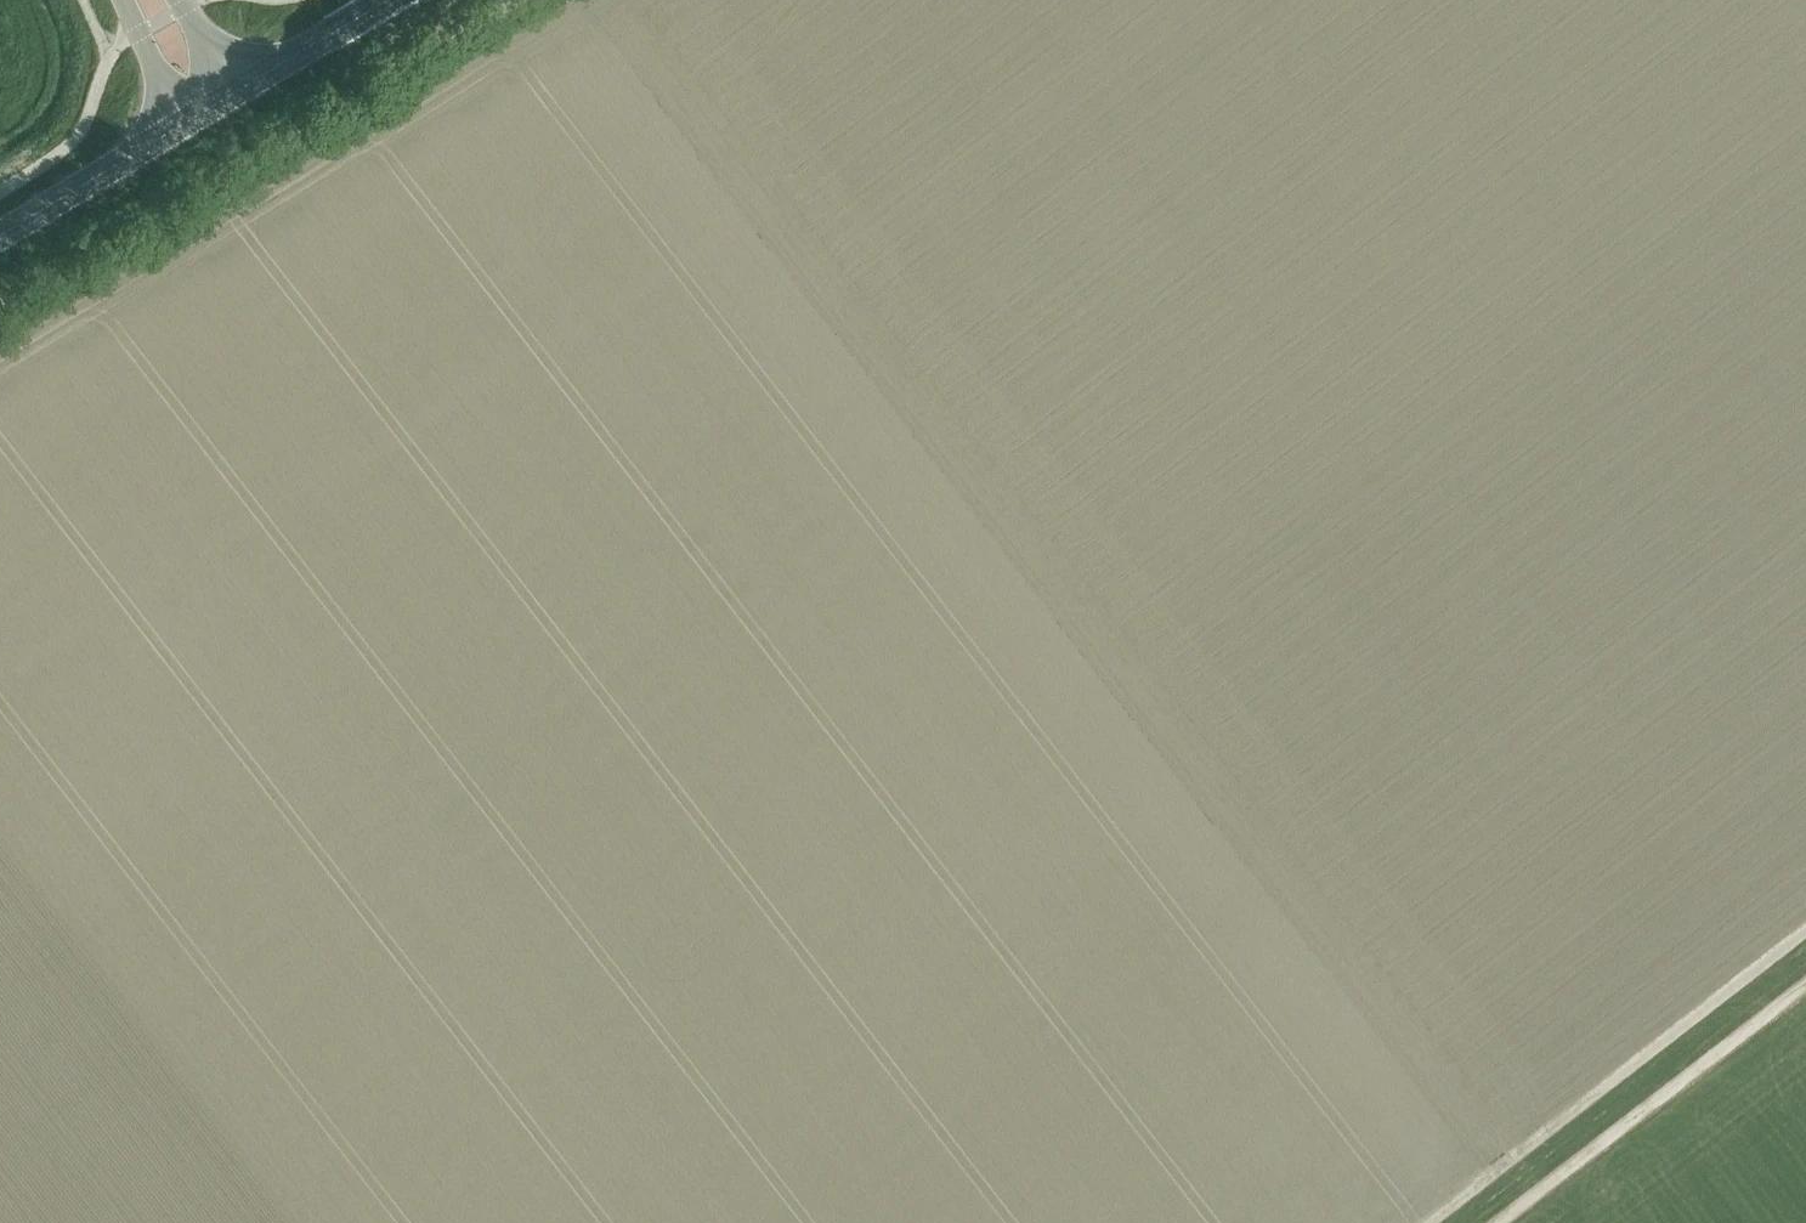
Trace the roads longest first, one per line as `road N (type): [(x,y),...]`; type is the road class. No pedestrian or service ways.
road 1 (track): [(1805,932),(1430,1222)]
road 2 (secondary): [(0,235),(180,124)]
road 3 (secondary): [(240,88),(386,0)]
road 4 (tertiary): [(121,0),(180,124)]

